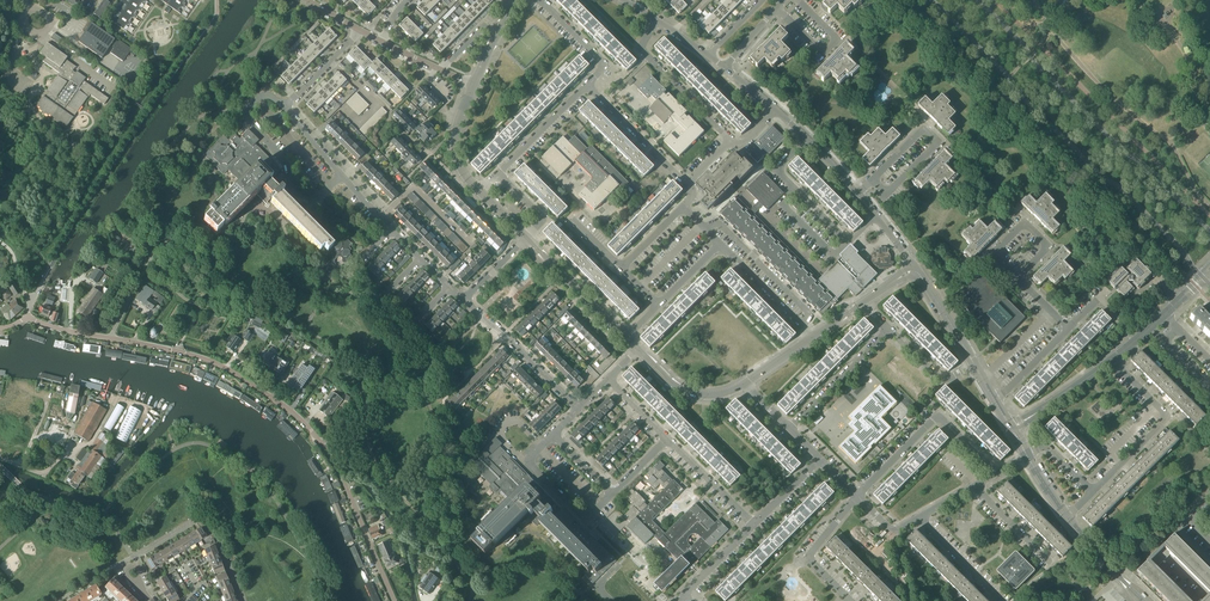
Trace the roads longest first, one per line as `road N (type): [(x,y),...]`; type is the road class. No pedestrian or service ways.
road 1 (unclassified): [(394,600),(339,472),(306,424),(220,366),(111,339)]
road 2 (tertiary): [(931,0),(1203,278)]
road 3 (tertiary): [(1209,231),(979,0)]
road 4 (residential): [(284,108),(263,95),(246,111),(280,154),(296,194),(320,195),(341,176)]
road 5 (residential): [(858,496),(939,416),(999,472)]
road 6 (residential): [(806,140),(776,170),(850,244),(876,217)]
road 7 (residential): [(1093,492),(1166,416),(1114,360)]
road 8 (residential): [(873,179),(888,193),(939,142),(924,129),(877,175)]
road 9 (residential): [(465,300),(341,176)]
road 10 (residential): [(578,409),(465,300)]
road 11 (residential): [(730,140),(648,57),(644,49),(659,22)]
road 12 (residential): [(776,9),(824,54),(838,39),(797,0)]
road 13 (residential): [(688,184),(588,85)]
road 14 (residential): [(626,337),(527,237)]
road 15 (residential): [(851,600),(808,559),(858,496)]
road 16 (residential): [(887,329),(787,426)]
road 17 (residential): [(814,336),(720,245)]
road 18 (residential): [(497,174),(588,85)]
road 19 (residential): [(746,383),(715,394),(684,390),(638,350)]
road 20 (residential): [(1012,430),(1114,360)]
road 21 (residential): [(755,524),(668,440)]
road 22 (residential): [(480,191),(453,153),(474,84)]

